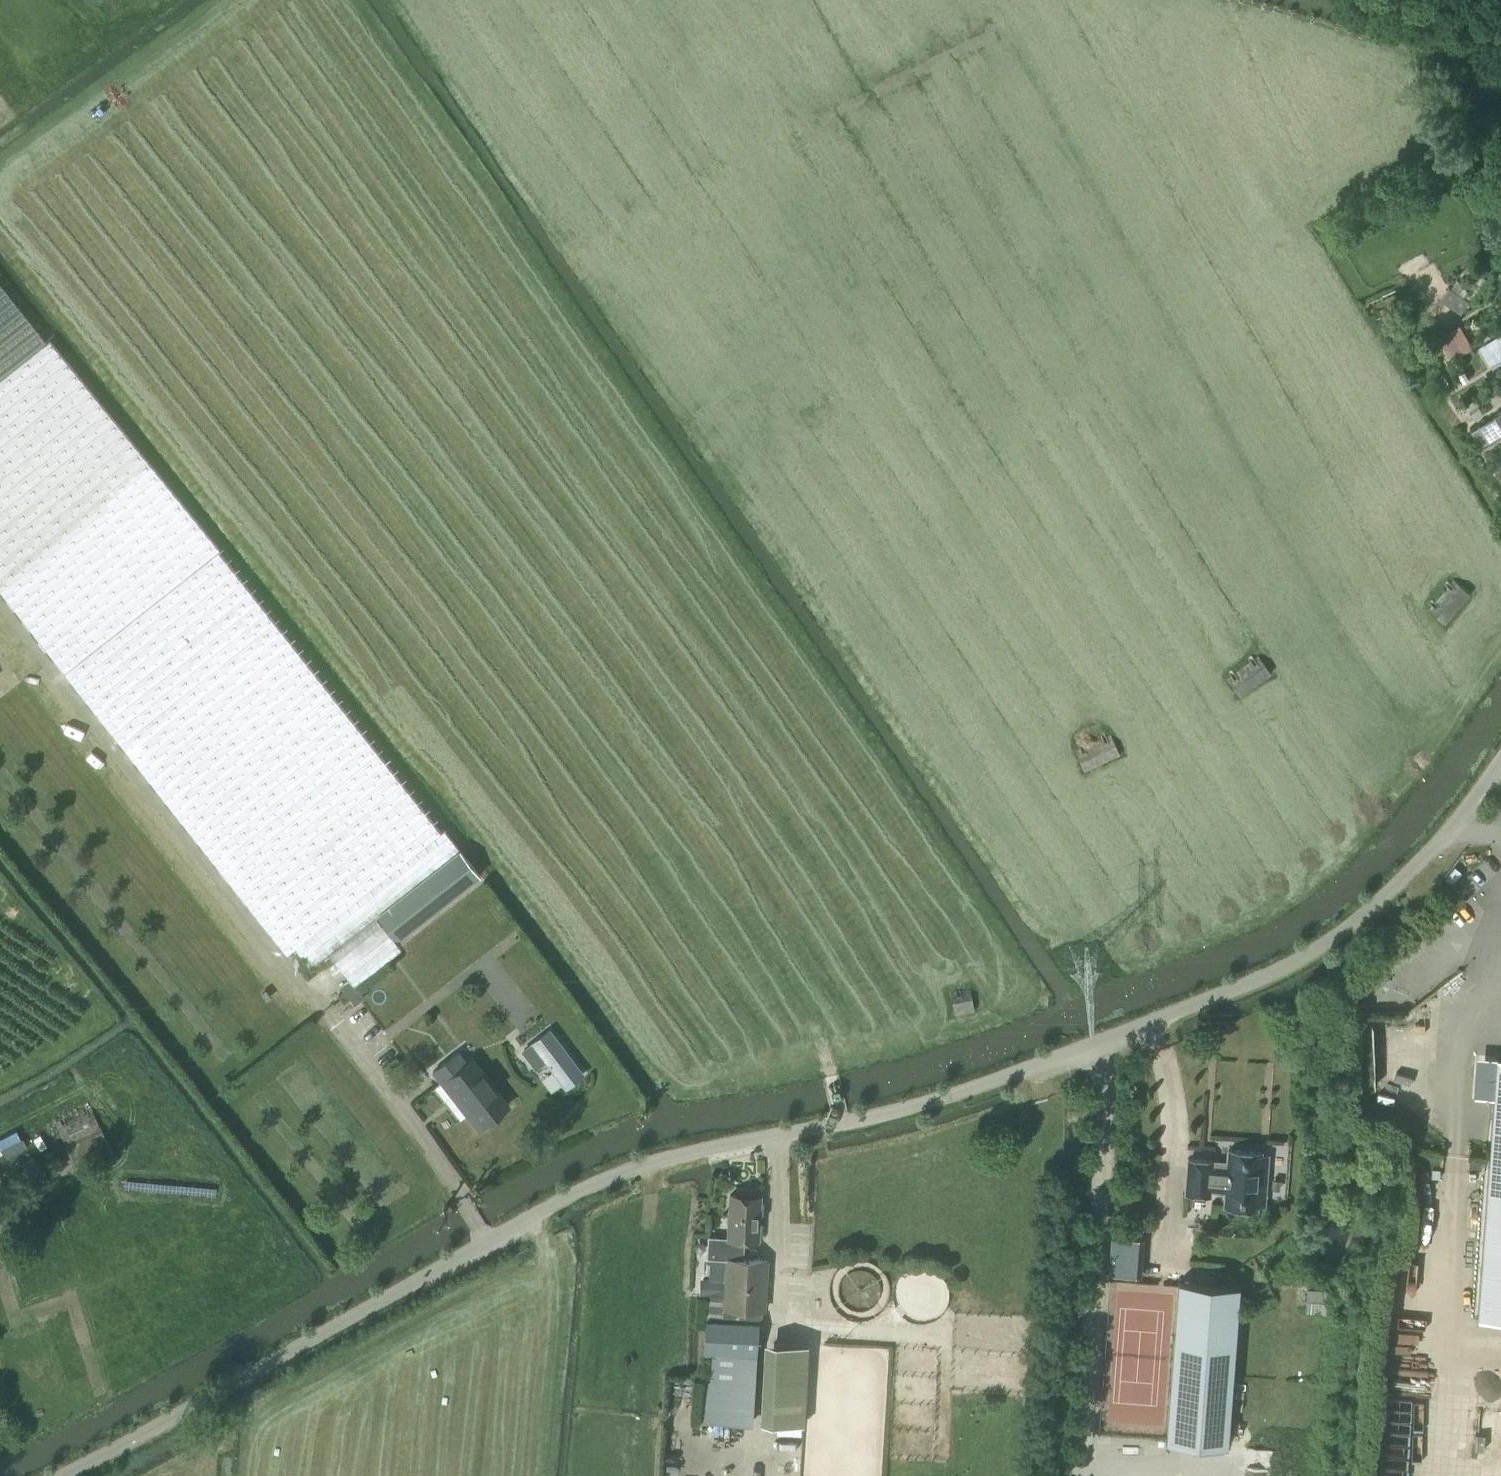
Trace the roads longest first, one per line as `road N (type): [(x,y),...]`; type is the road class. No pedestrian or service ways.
road 1 (unclassified): [(54,1475),(592,1186),(694,1149),(902,1110),(1038,1070),(1280,974),(1380,902),(1455,822),(1500,758)]
road 2 (track): [(1079,1475),(1105,1043)]

